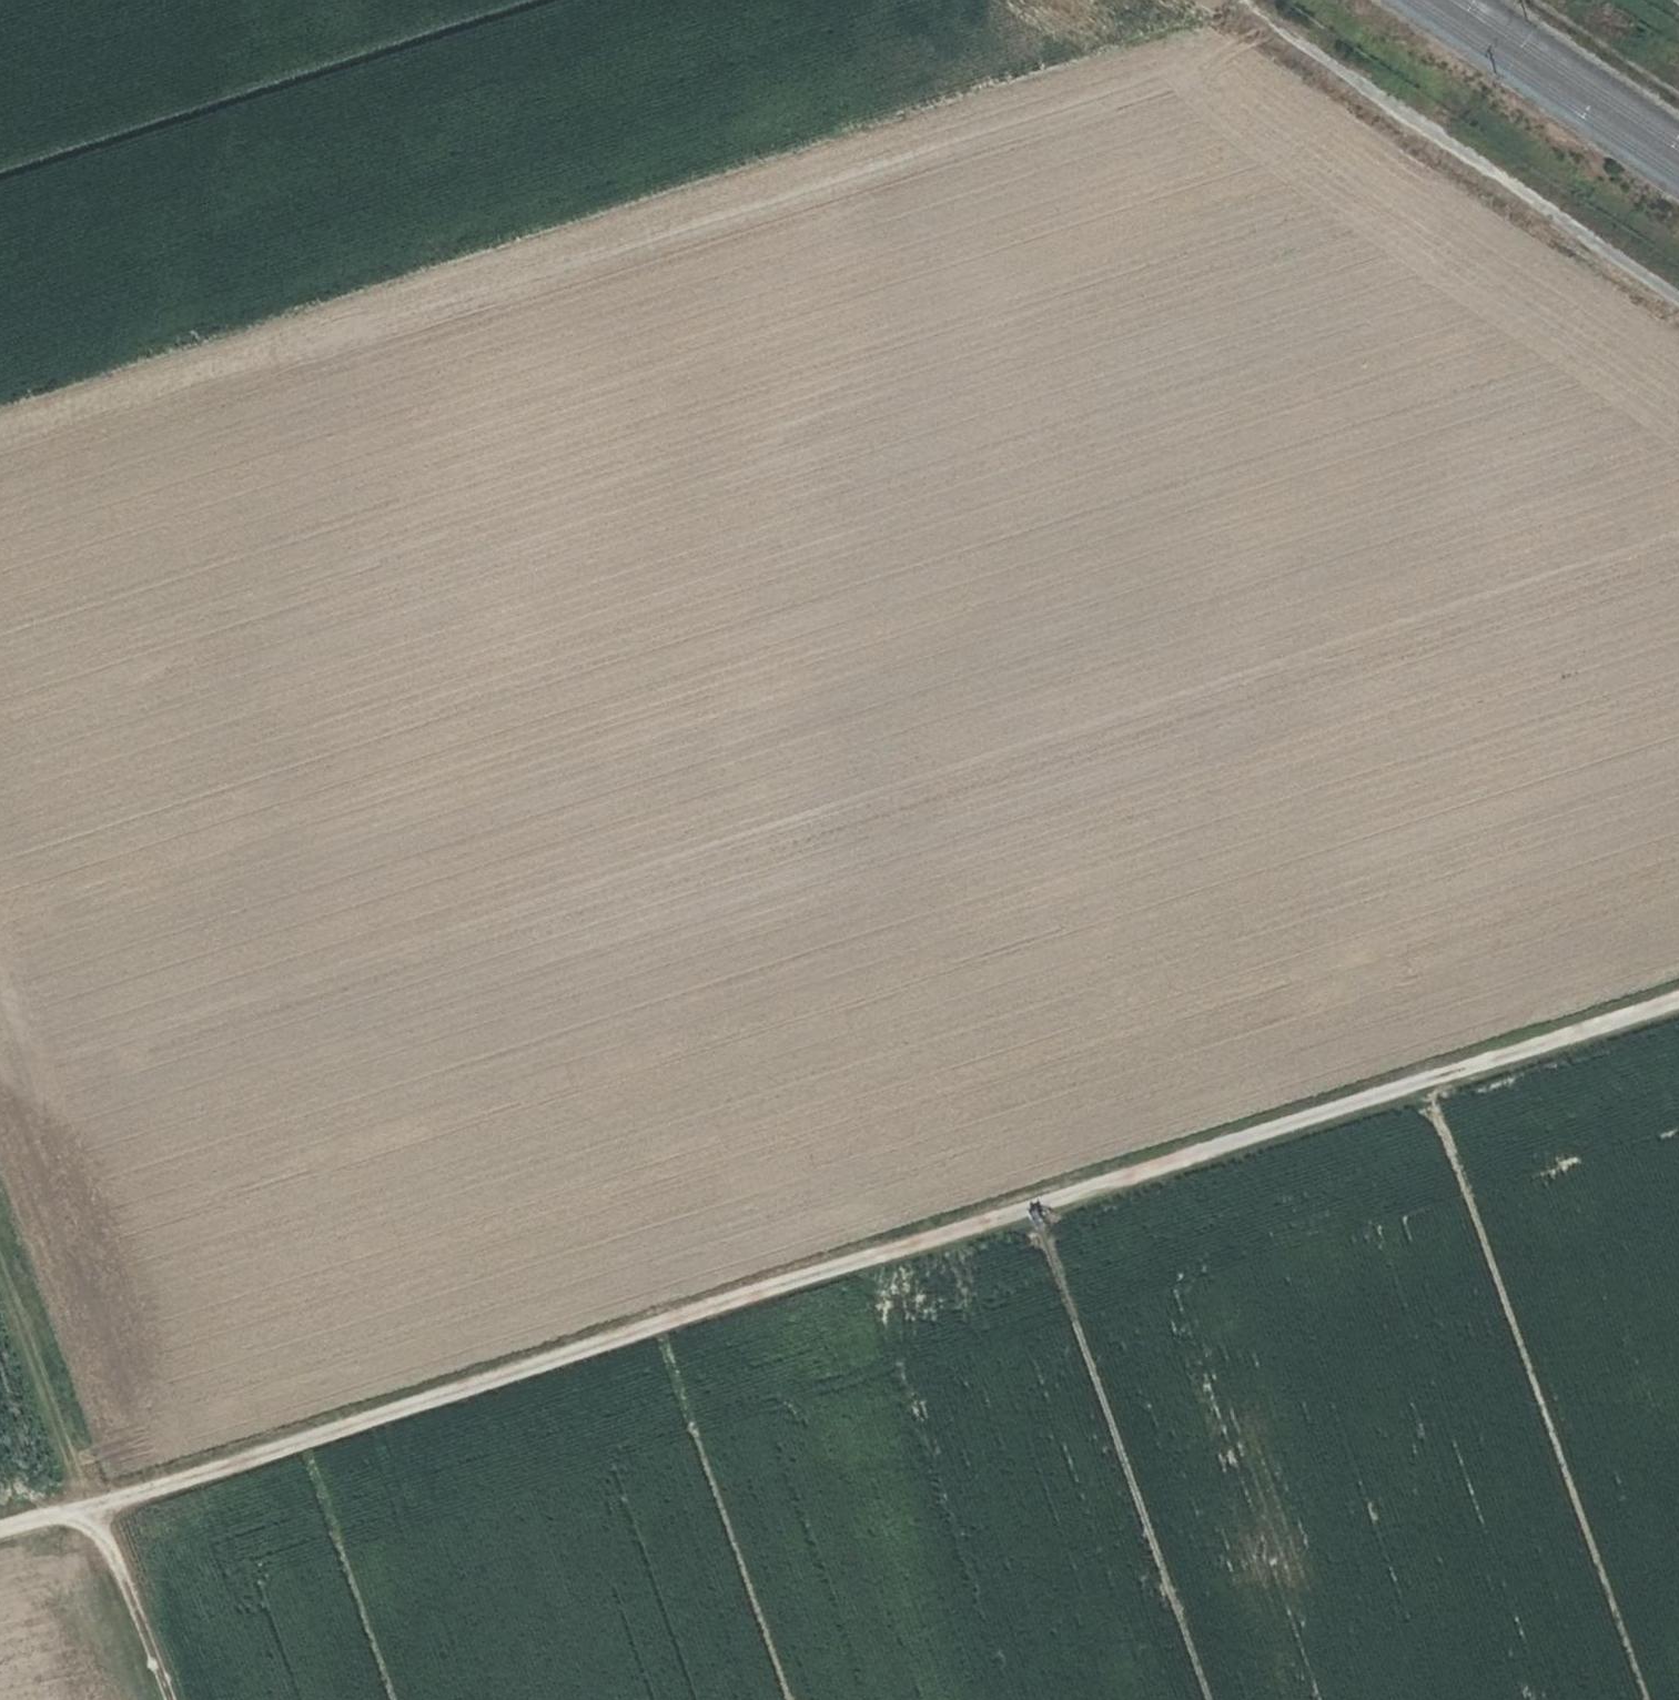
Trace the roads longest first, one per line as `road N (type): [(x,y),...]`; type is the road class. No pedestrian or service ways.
road 1 (track): [(172,1699),(95,1503),(879,1253)]
road 2 (unclassified): [(879,1253),(1678,997)]
road 3 (unclassified): [(1260,15),(1678,300)]

